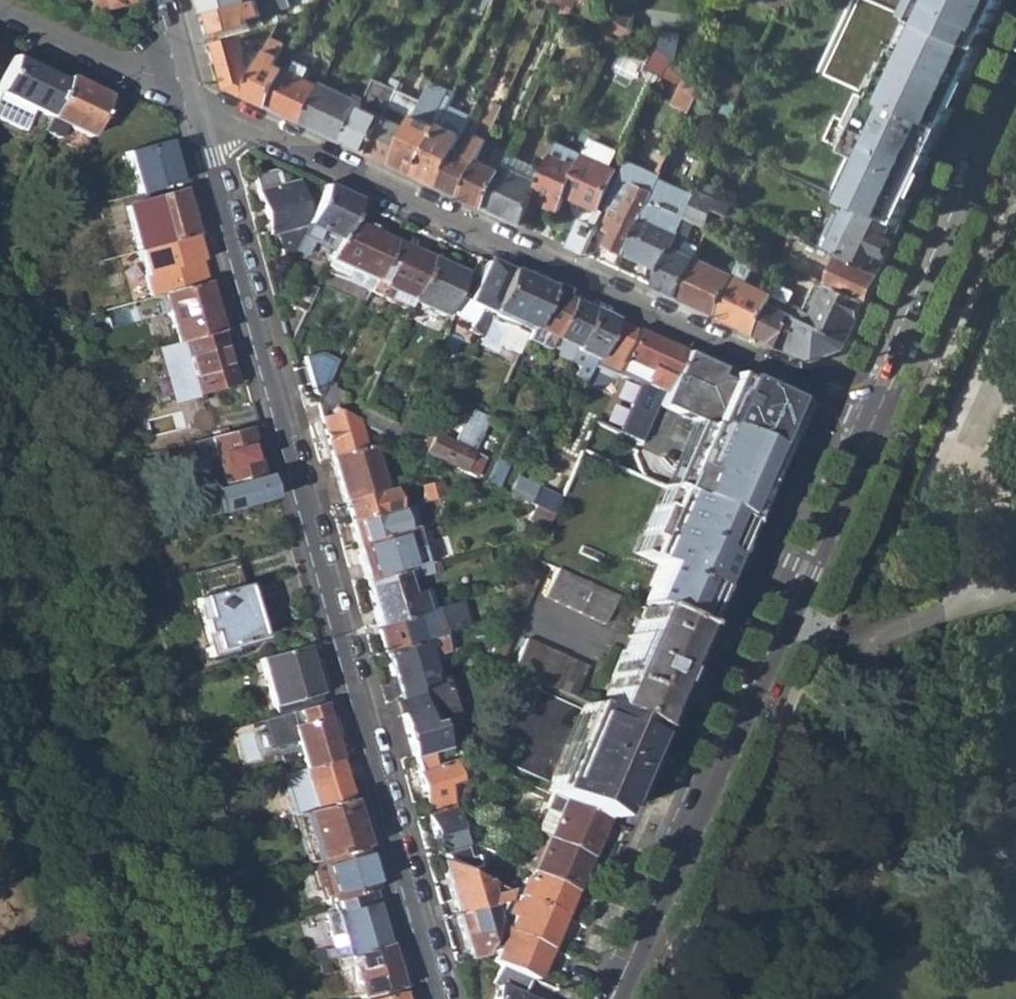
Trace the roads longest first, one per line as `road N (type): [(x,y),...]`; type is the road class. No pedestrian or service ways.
road 1 (residential): [(439,998),(192,96)]
road 2 (residential): [(875,415),(192,96)]
road 3 (primary): [(875,415),(608,998)]
road 4 (primary): [(1015,110),(875,415)]
road 5 (residential): [(0,4),(192,96)]

